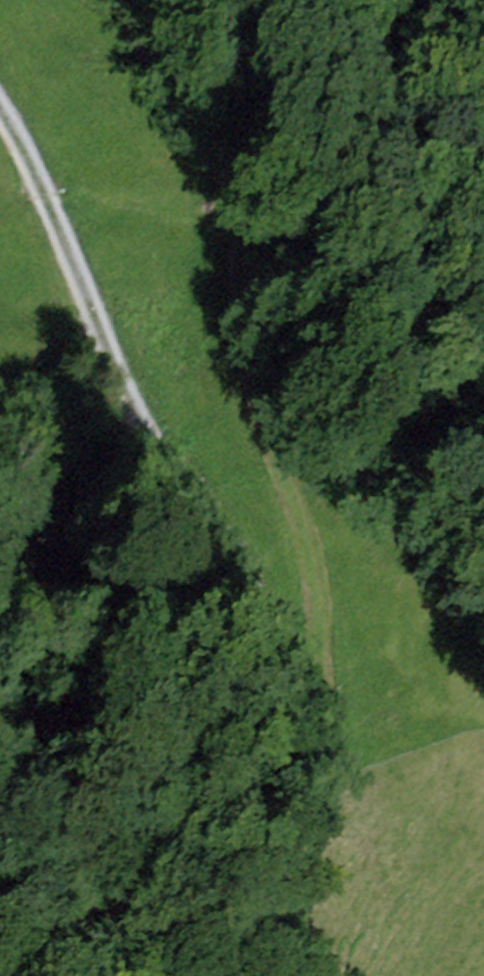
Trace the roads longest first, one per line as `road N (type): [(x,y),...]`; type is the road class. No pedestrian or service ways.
road 1 (track): [(242,975),(298,795),(247,554),(167,445),(54,231),(0,103)]
road 2 (track): [(298,795),(317,696),(305,559),(226,168),(163,0)]

